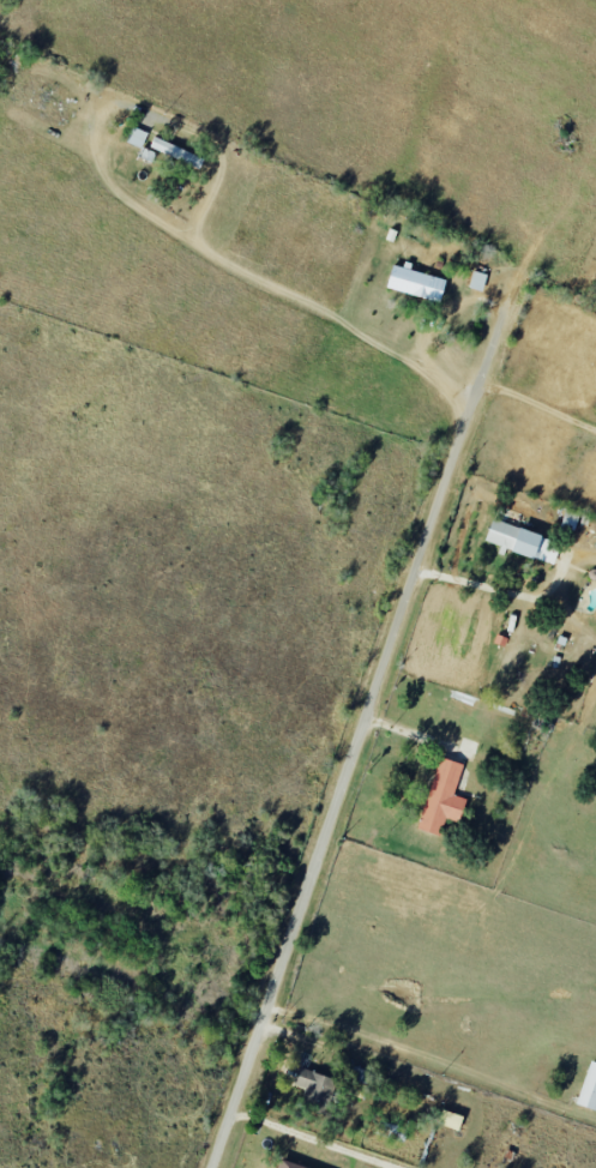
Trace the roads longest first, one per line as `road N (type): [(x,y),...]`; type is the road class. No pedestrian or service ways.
road 1 (residential): [(210,1167),(506,303)]

